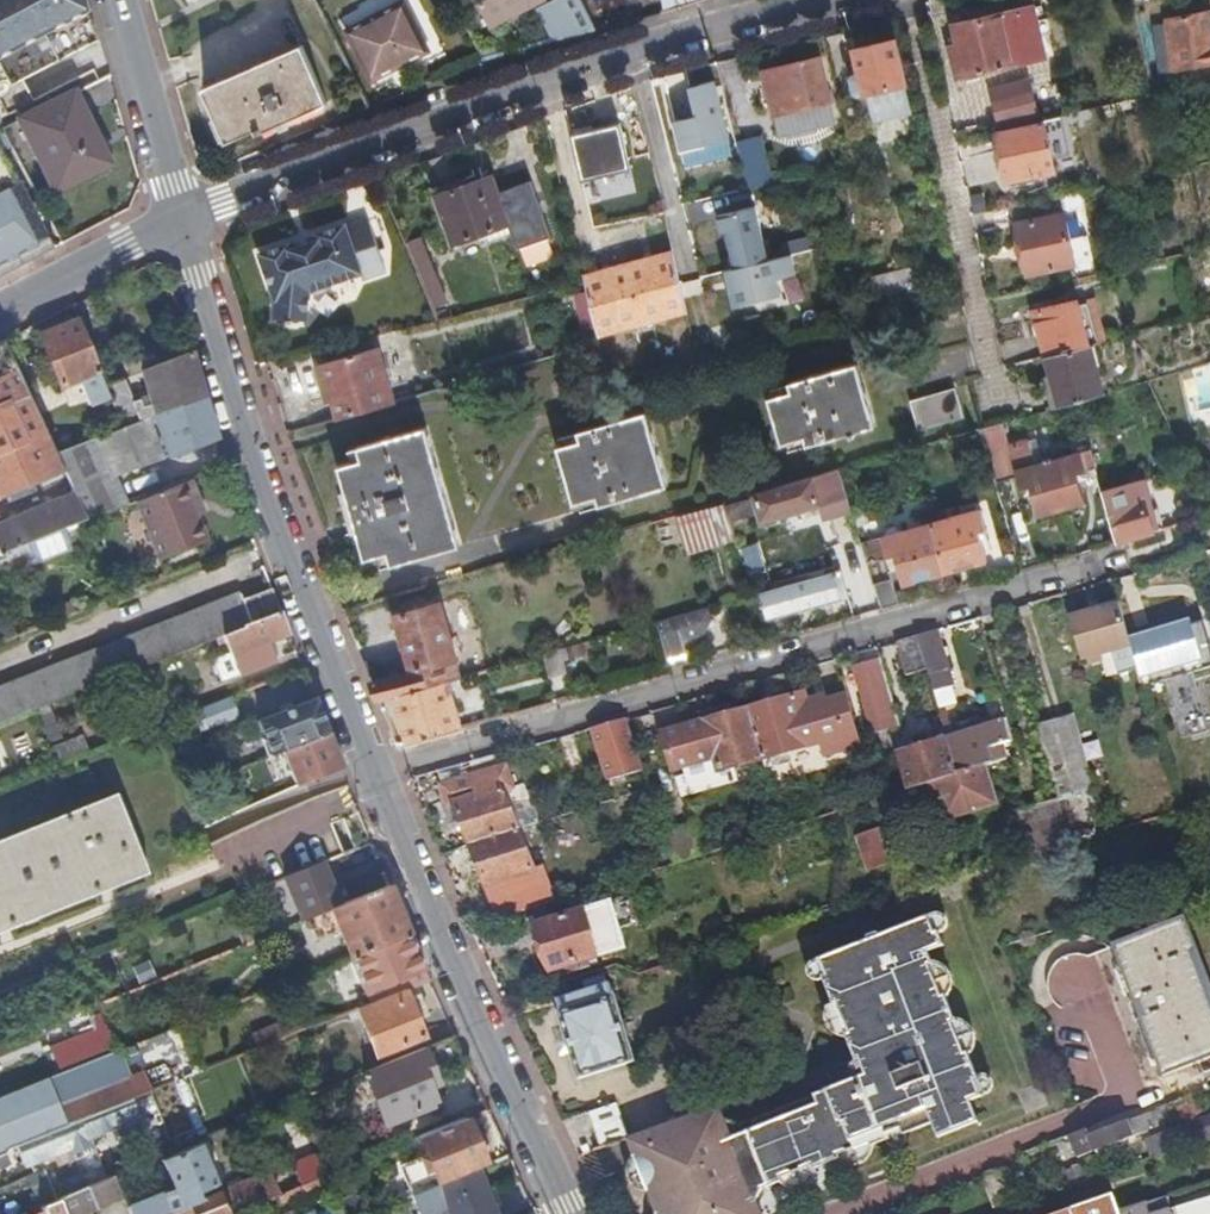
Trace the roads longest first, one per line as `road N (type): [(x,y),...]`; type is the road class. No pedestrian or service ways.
road 1 (residential): [(374,772),(1122,556)]
road 2 (residential): [(833,0),(670,40),(184,220)]
road 3 (residential): [(184,220),(274,521),(374,772)]
road 4 (residential): [(374,772),(572,1213)]
road 5 (residential): [(999,394),(903,0)]
road 6 (residential): [(117,0),(184,220)]
road 7 (residential): [(184,220),(0,313)]

